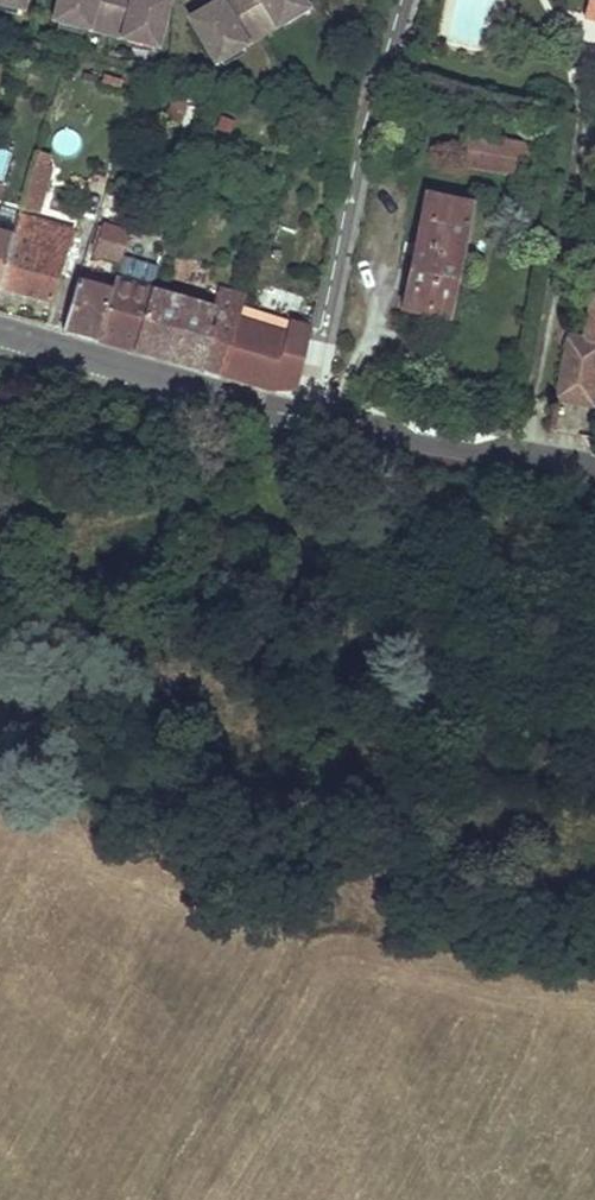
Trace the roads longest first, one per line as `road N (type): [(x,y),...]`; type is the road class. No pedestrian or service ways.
road 1 (track): [(0,526),(126,490),(245,500),(352,522),(594,621)]
road 2 (residential): [(306,421),(343,224),(403,0)]
road 3 (residential): [(306,421),(0,337)]
road 4 (residential): [(594,473),(402,441)]

